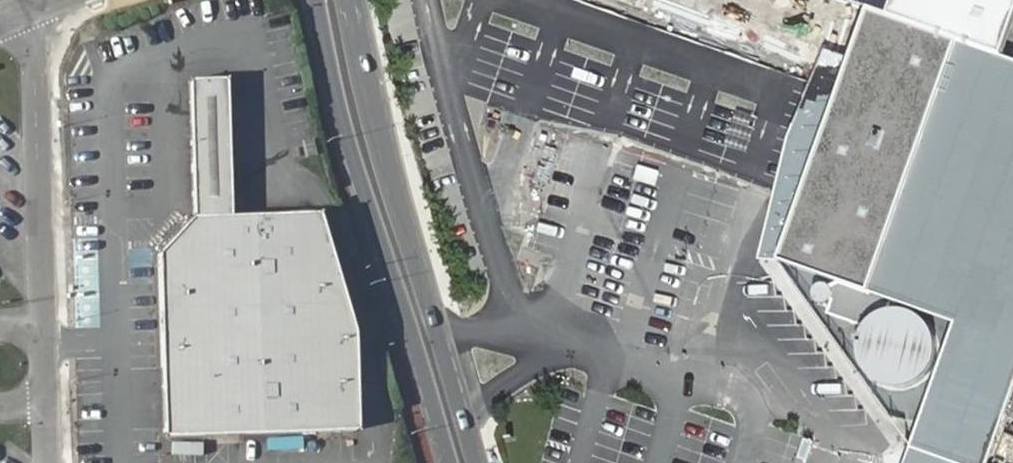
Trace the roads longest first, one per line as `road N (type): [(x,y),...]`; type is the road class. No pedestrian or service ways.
road 1 (tertiary): [(318,0),(345,130),(451,462)]
road 2 (tertiary): [(477,462),(375,126),(351,0)]
road 3 (unclassified): [(46,323),(28,8)]

